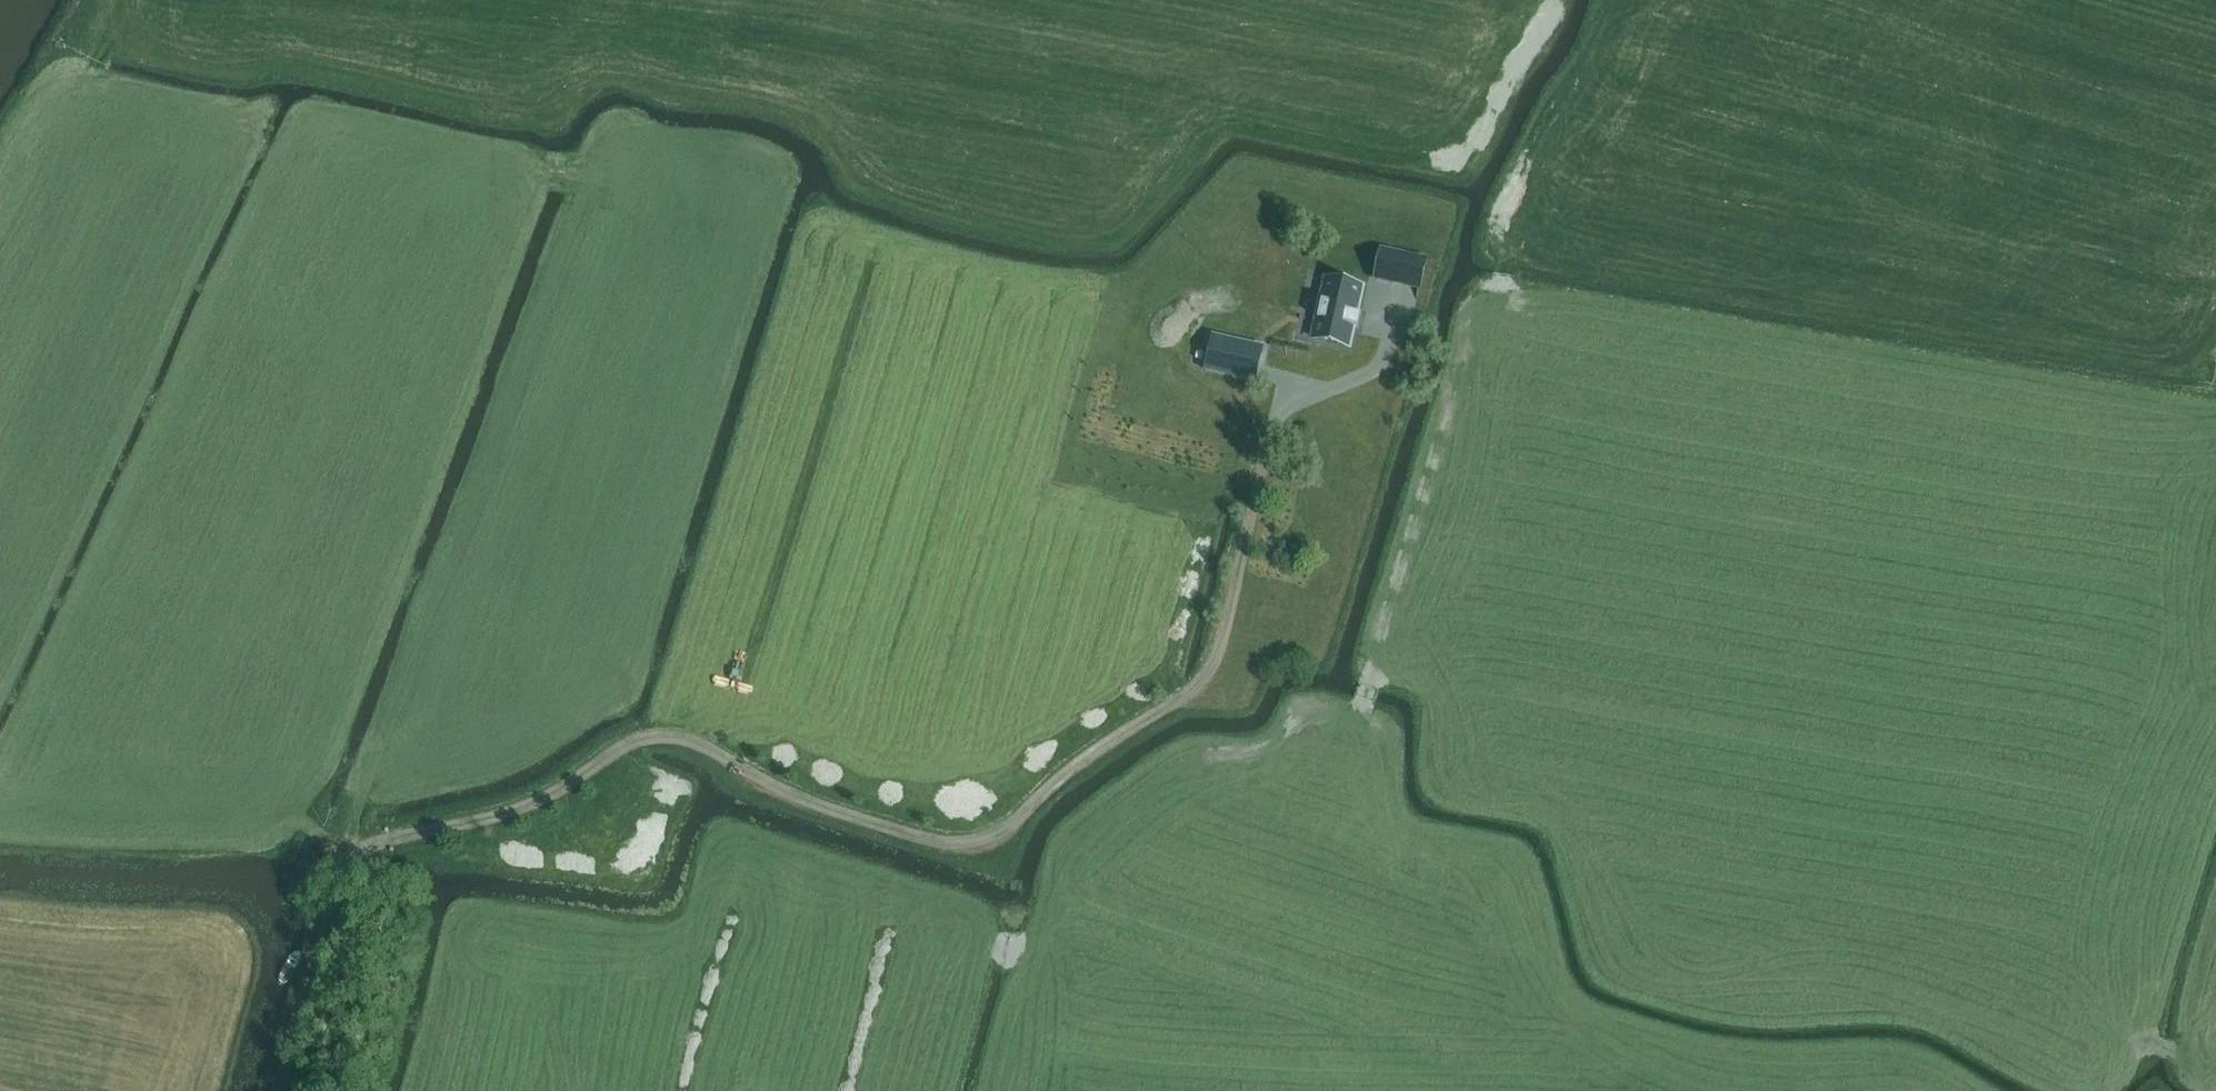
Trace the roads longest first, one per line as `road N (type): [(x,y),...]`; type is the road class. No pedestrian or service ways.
road 1 (unclassified): [(277,1090),(337,894),(369,848),(511,812),(653,736),(704,747),(792,796),(937,841),(984,843),(1078,764),(1206,676),(1248,534)]

